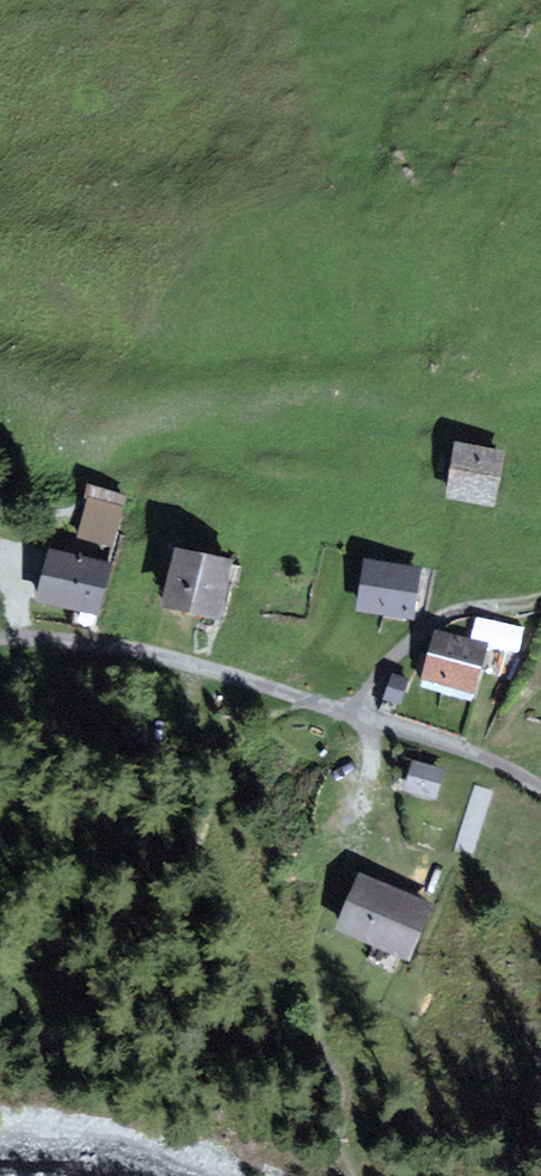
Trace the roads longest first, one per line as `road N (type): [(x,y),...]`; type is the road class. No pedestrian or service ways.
road 1 (track): [(375,722),(459,750),(540,790)]

